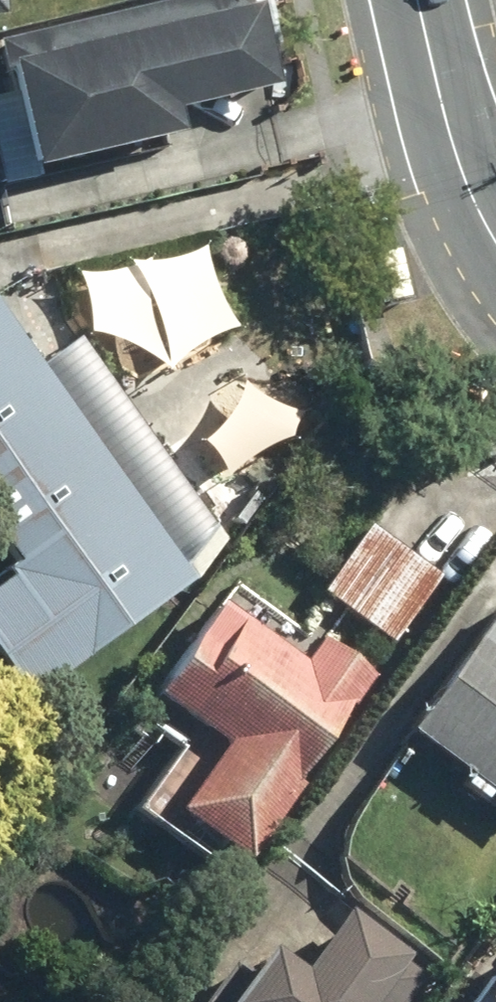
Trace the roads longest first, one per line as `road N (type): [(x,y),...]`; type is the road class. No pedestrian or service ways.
road 1 (secondary): [(495,258),(461,183),(417,0)]

